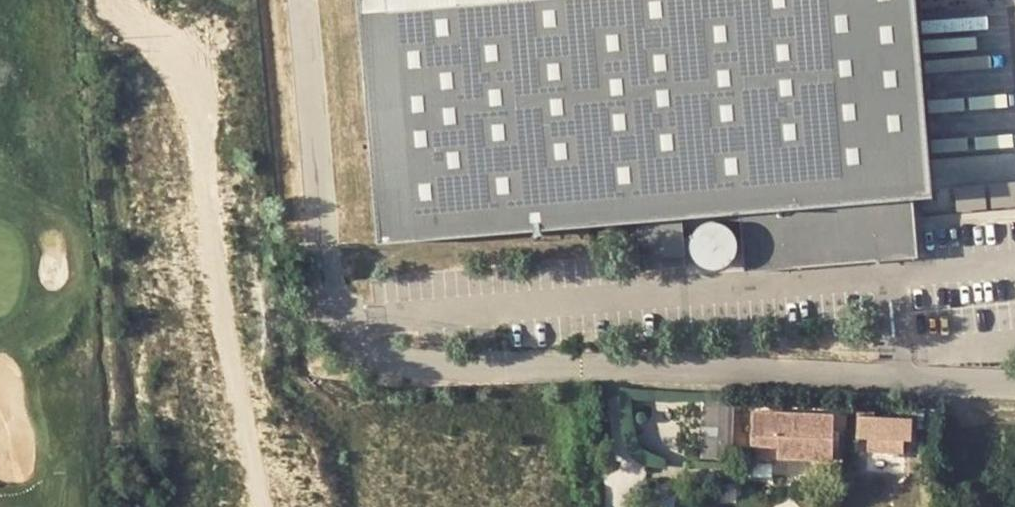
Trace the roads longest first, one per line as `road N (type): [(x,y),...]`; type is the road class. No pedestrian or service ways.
road 1 (unclassified): [(1014,381),(384,358),(352,337),(329,304),(320,246)]
road 2 (track): [(109,0),(172,55),(189,91),(221,305),(263,506)]

